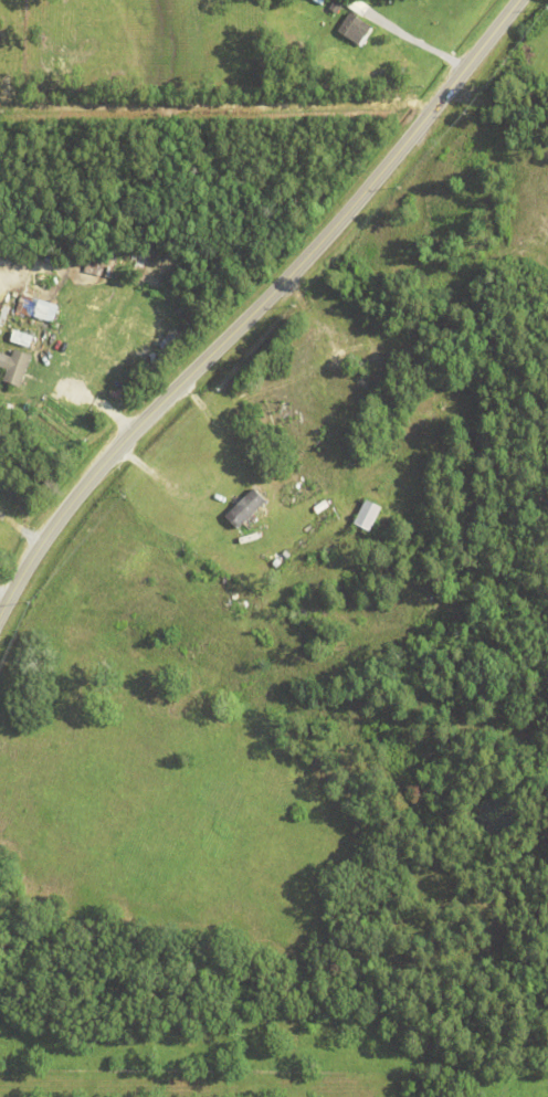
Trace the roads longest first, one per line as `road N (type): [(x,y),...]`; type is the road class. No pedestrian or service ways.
road 1 (secondary): [(520,0),(378,180),(74,499),(0,618)]

